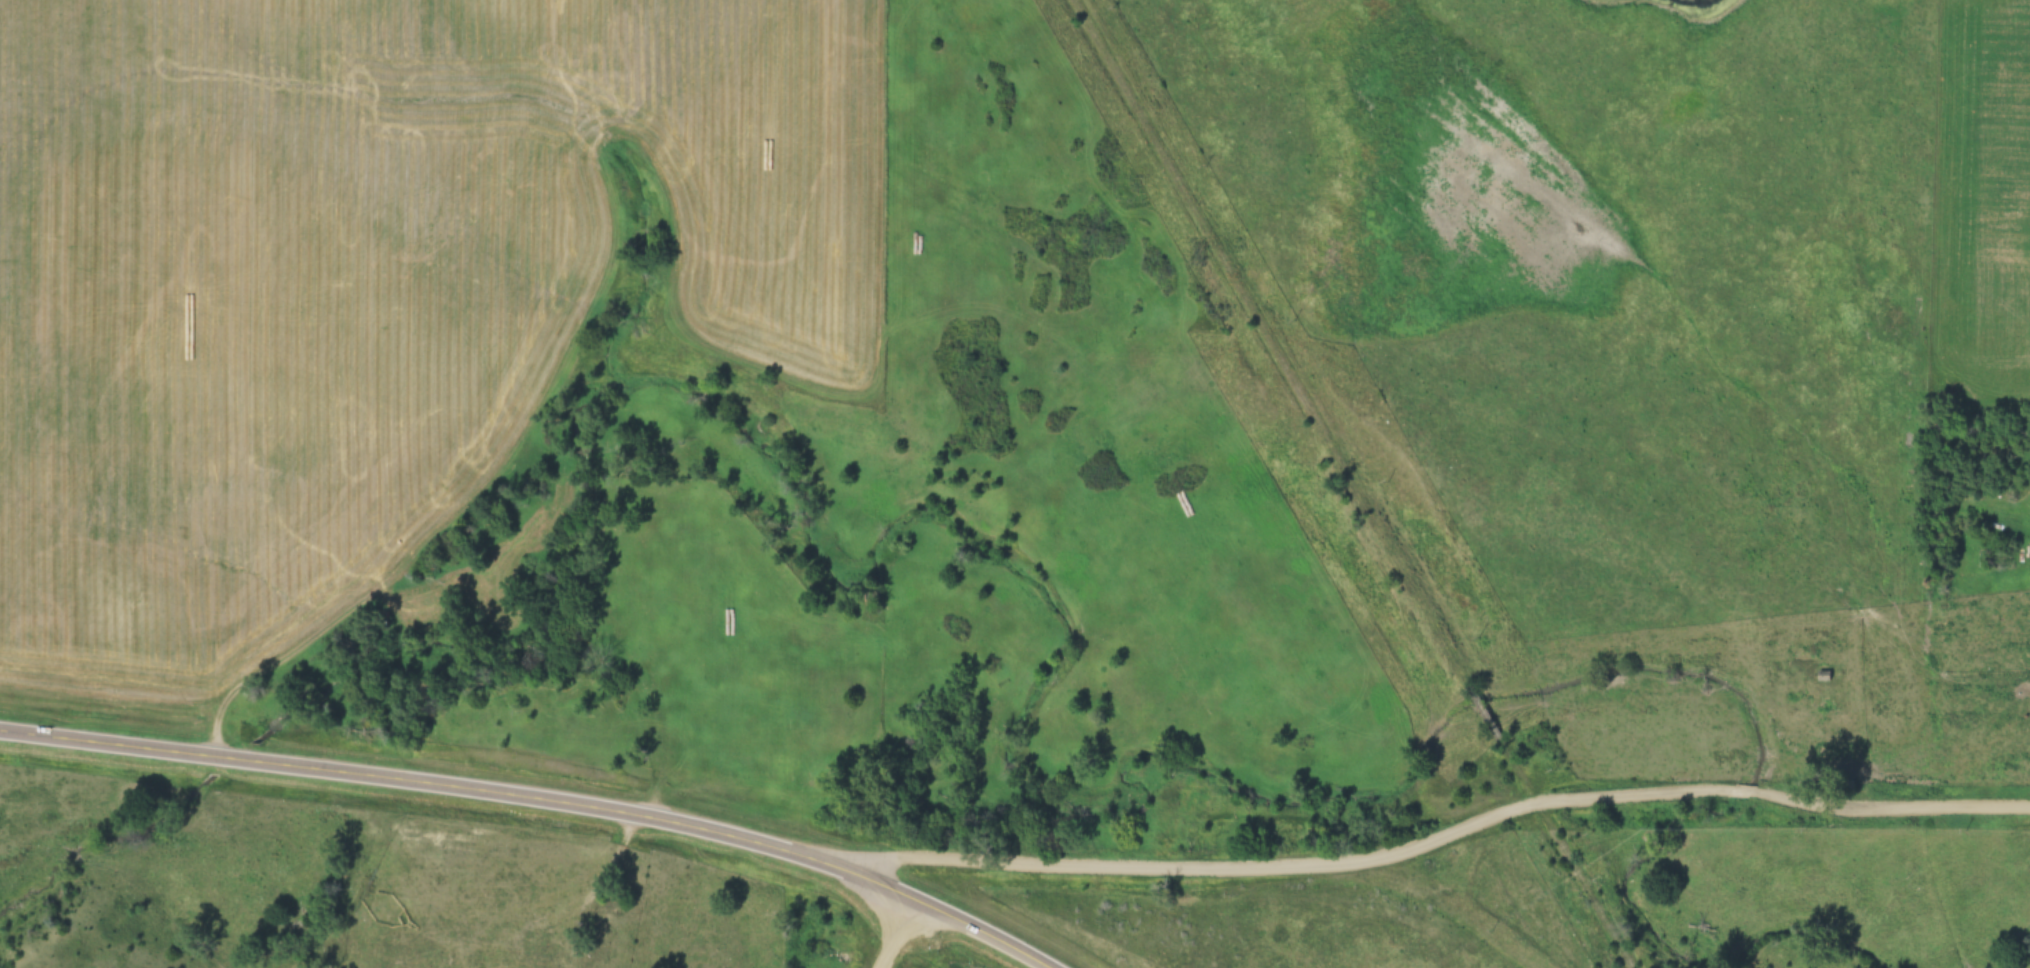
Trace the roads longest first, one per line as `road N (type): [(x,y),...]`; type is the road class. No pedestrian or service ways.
road 1 (residential): [(2029,803),(1678,792),(1510,809),(1420,847),(1325,867),(1157,871),(892,859),(851,870)]
road 2 (primary): [(1050,967),(881,882),(697,826),(345,772),(0,732)]

